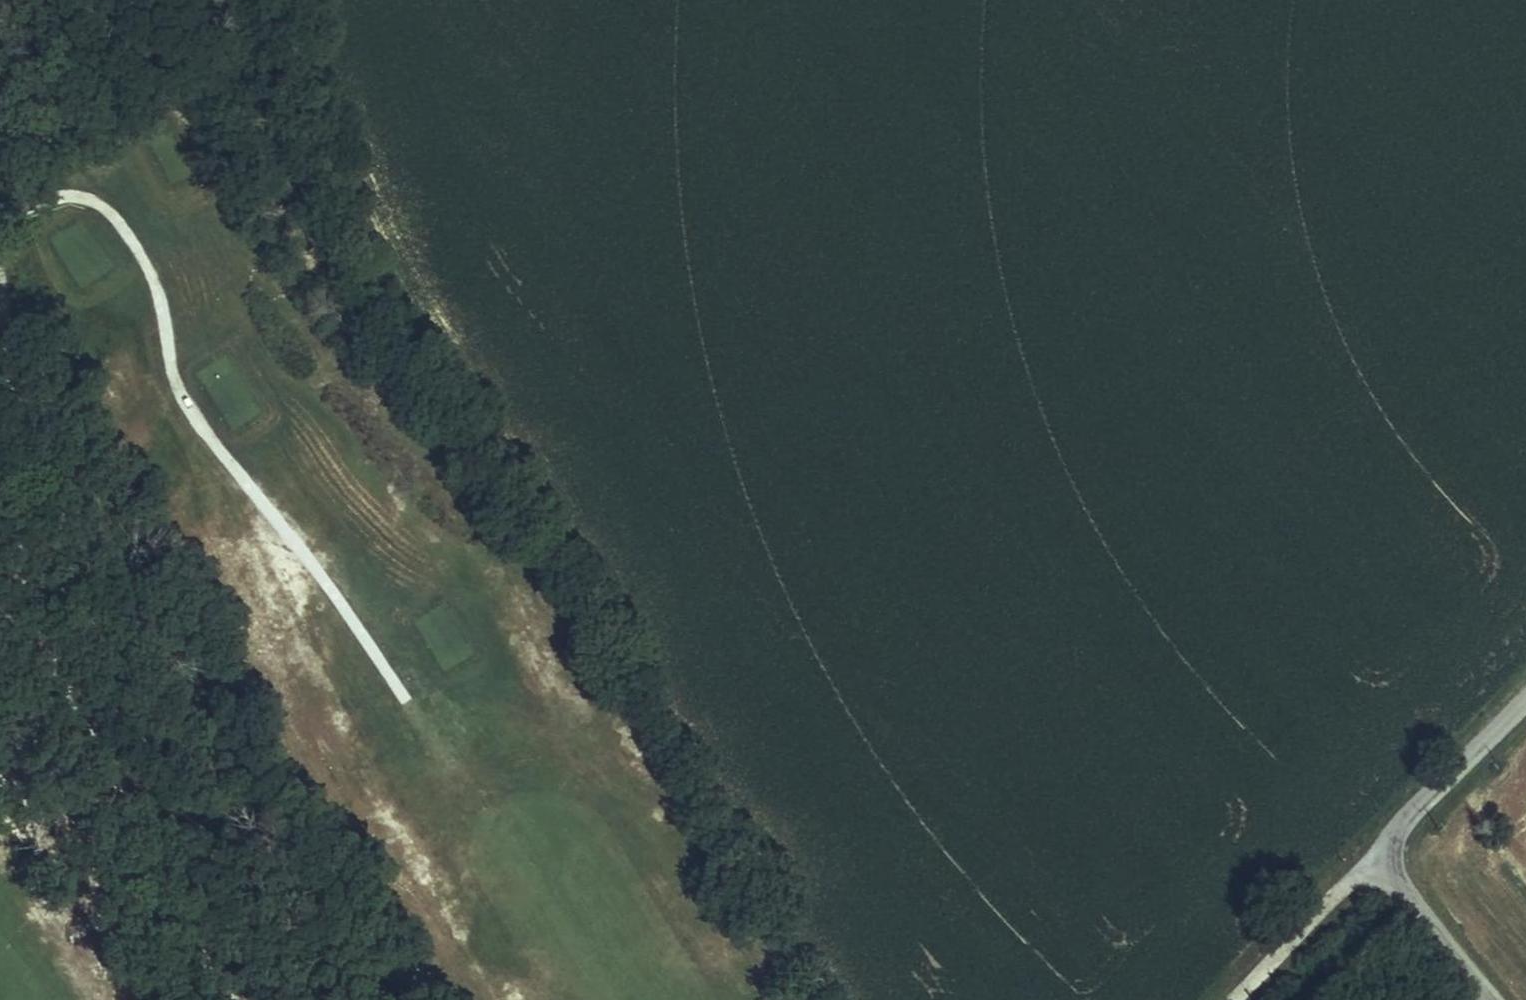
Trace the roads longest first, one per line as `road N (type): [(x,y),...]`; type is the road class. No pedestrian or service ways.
road 1 (unclassified): [(1372,854),(1525,691)]
road 2 (residential): [(1372,854),(1214,999)]
road 3 (unclassified): [(1372,854),(1506,999)]

